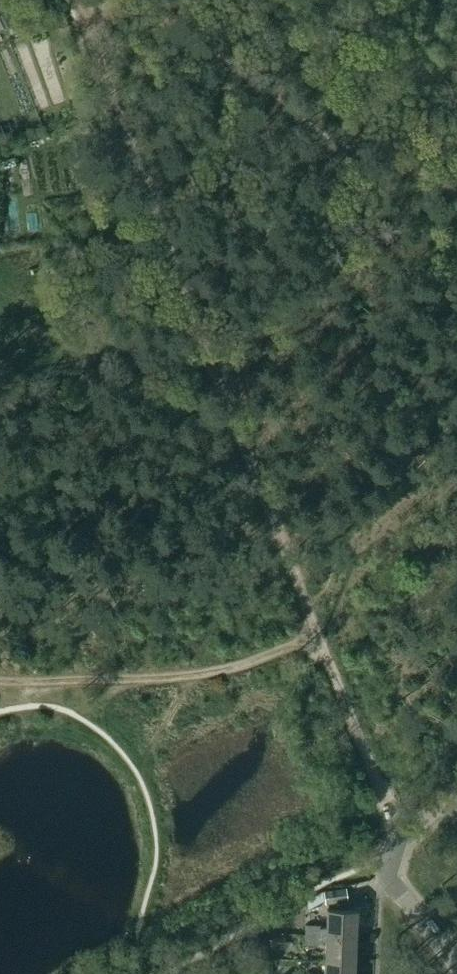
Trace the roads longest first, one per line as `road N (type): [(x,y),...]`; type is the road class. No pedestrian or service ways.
road 1 (track): [(82,2),(312,635)]
road 2 (track): [(105,2),(197,39),(318,126),(456,181)]
road 3 (residential): [(456,969),(386,869),(396,844),(456,792)]
road 4 (track): [(312,635),(396,844)]

